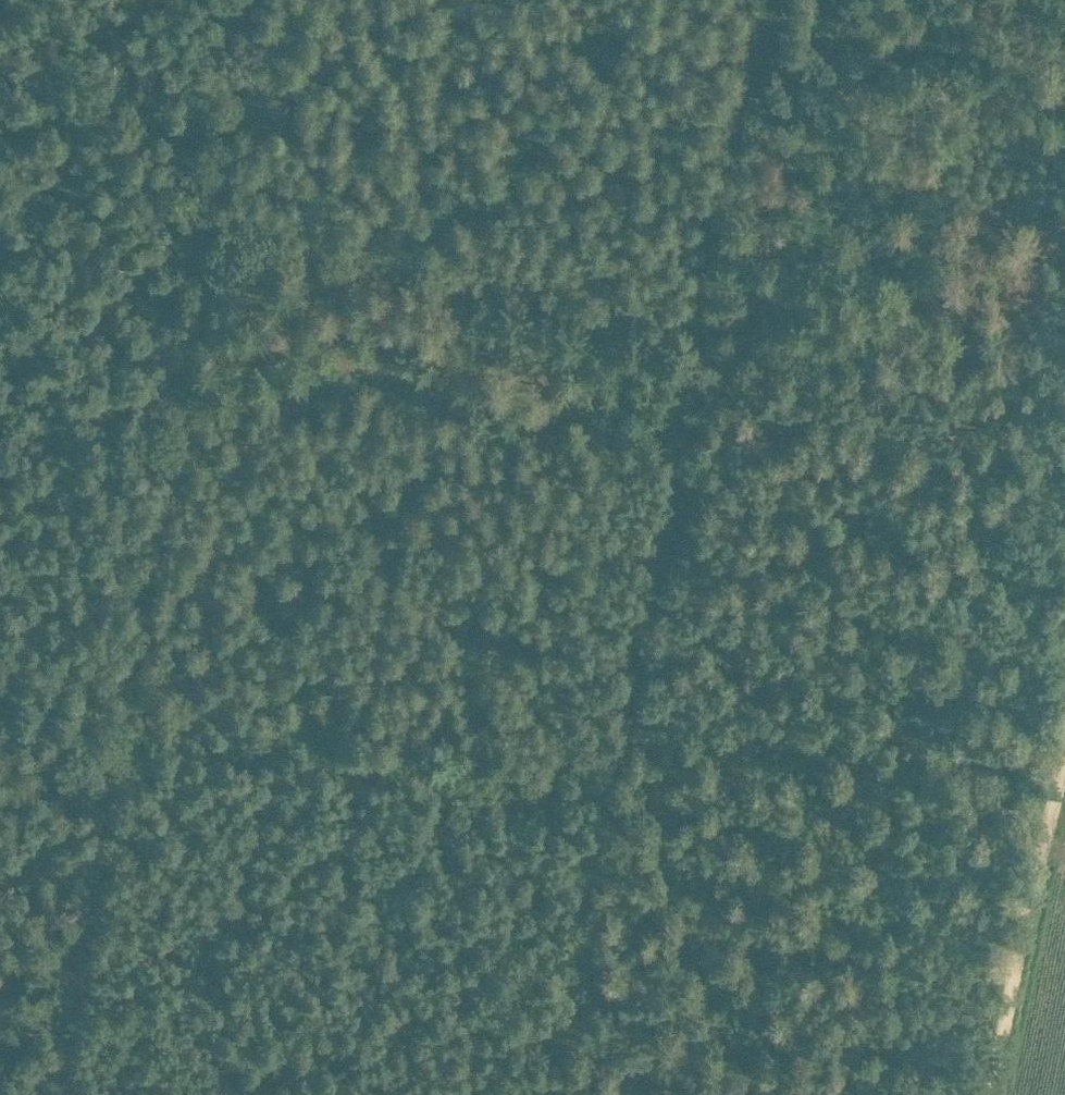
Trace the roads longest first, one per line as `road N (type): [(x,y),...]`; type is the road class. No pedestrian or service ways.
road 1 (track): [(992,1094),(1064,716)]

